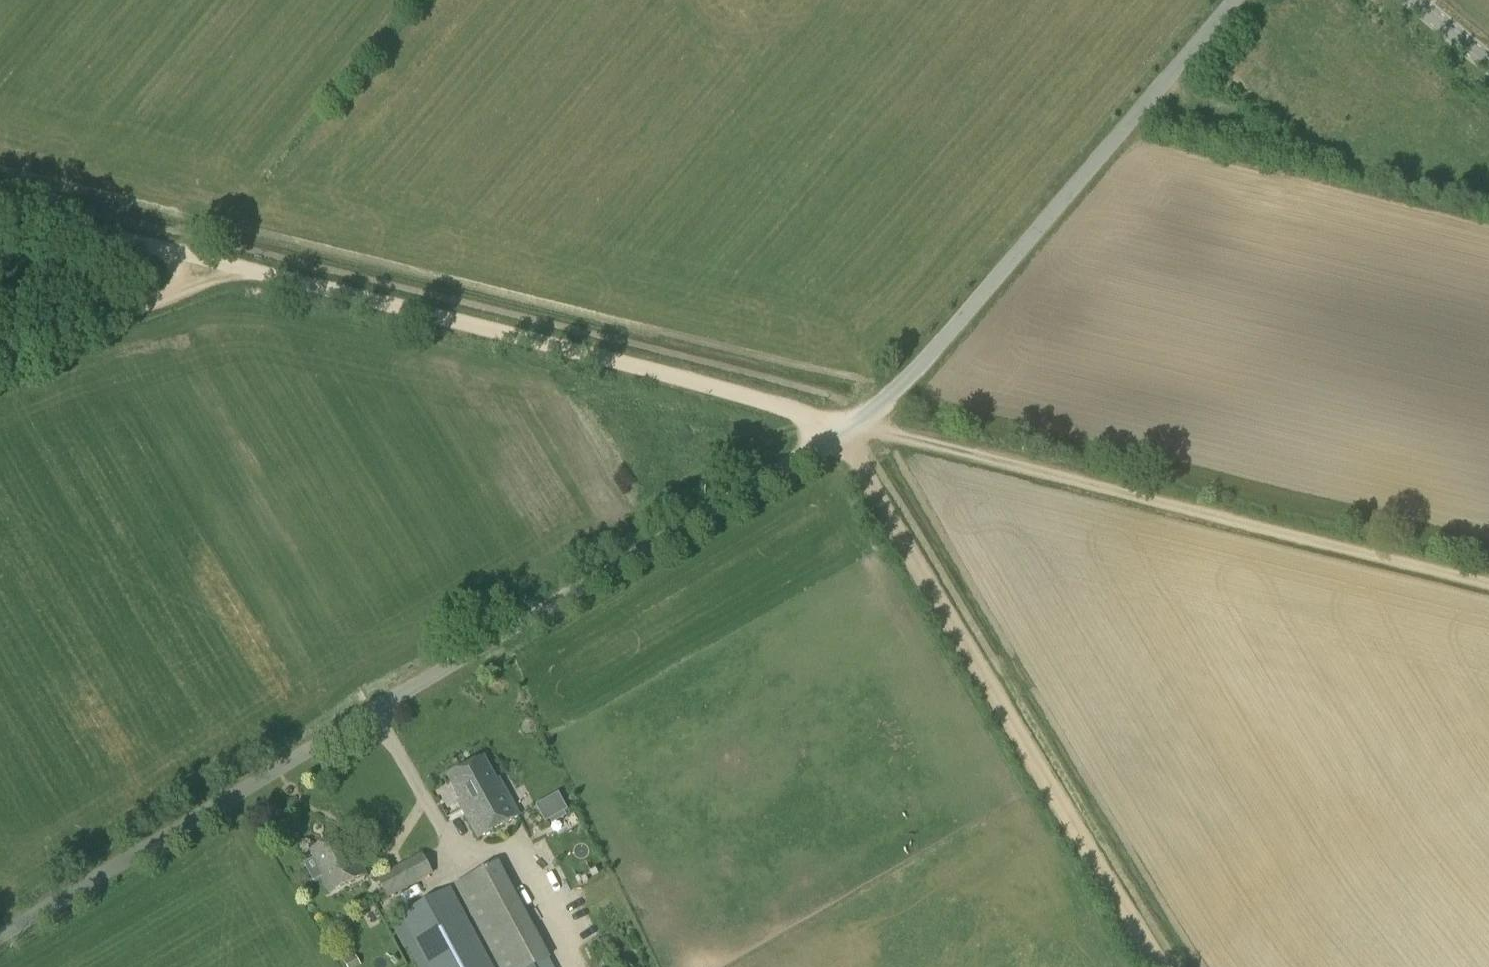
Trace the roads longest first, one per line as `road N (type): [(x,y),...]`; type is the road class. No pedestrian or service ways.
road 1 (unclassified): [(0,933),(881,403),(1234,0)]
road 2 (track): [(847,424),(0,213)]
road 3 (track): [(1488,584),(847,424)]
road 4 (track): [(847,424),(850,459),(1099,869),(1174,966)]
road 5 (track): [(223,269),(0,353)]

